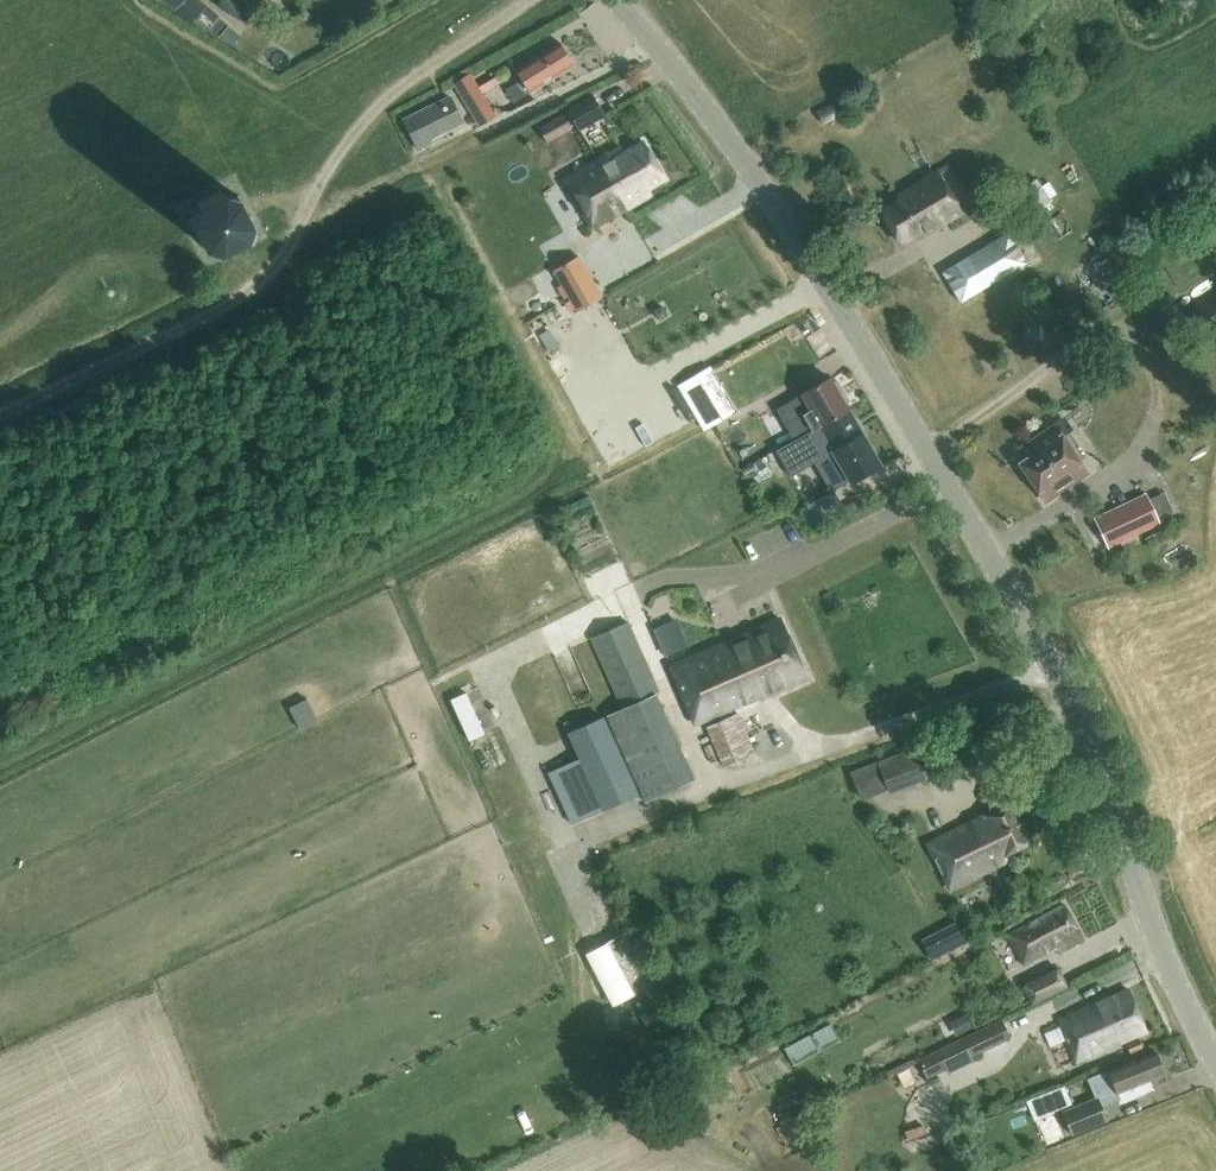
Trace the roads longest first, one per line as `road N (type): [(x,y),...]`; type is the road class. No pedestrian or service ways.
road 1 (tertiary): [(1215,1057),(1151,923),(1087,734),(1054,667),(741,153),(614,0)]
road 2 (track): [(305,217),(313,187),(368,118),(522,0)]

